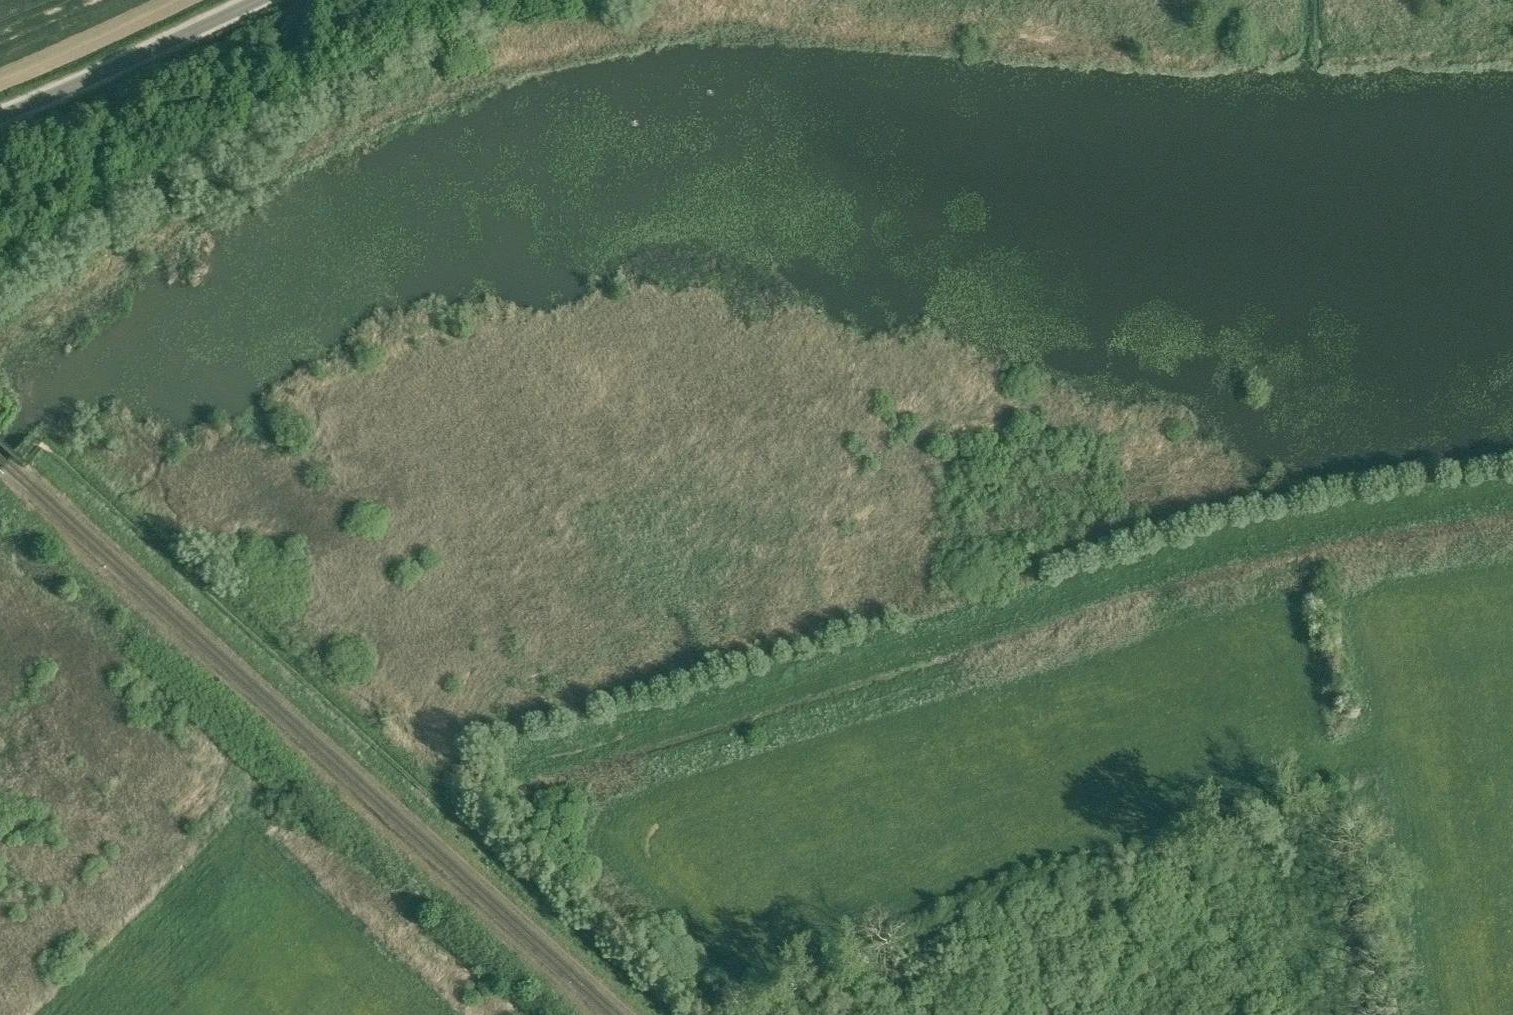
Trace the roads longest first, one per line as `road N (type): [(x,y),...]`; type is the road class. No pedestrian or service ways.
road 1 (unclassified): [(0,115),(257,0)]

